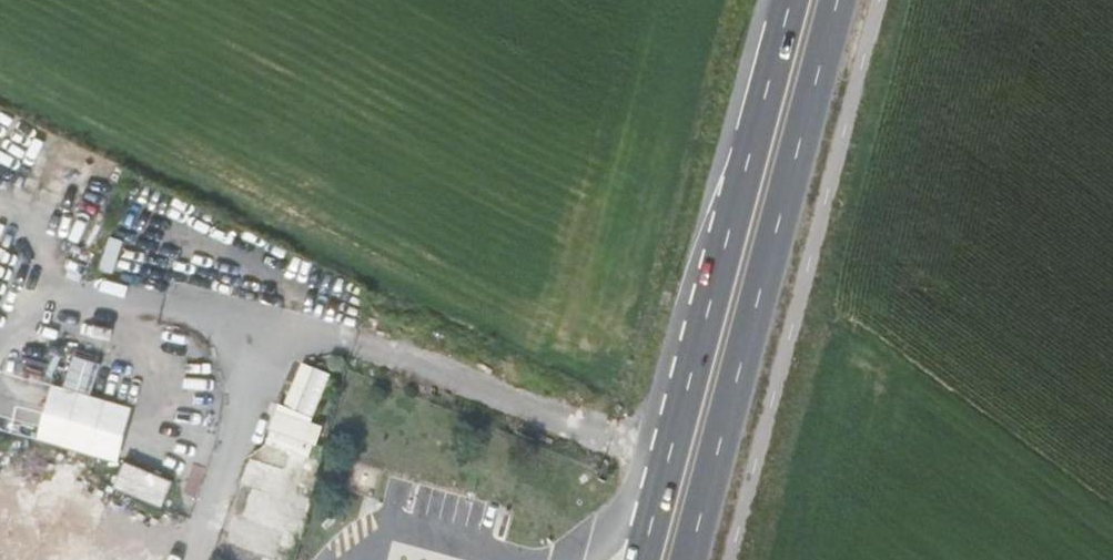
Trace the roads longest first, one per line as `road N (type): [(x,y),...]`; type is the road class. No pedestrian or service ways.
road 1 (trunk): [(797,0),(646,559)]
road 2 (trunk): [(689,559),(839,0)]

